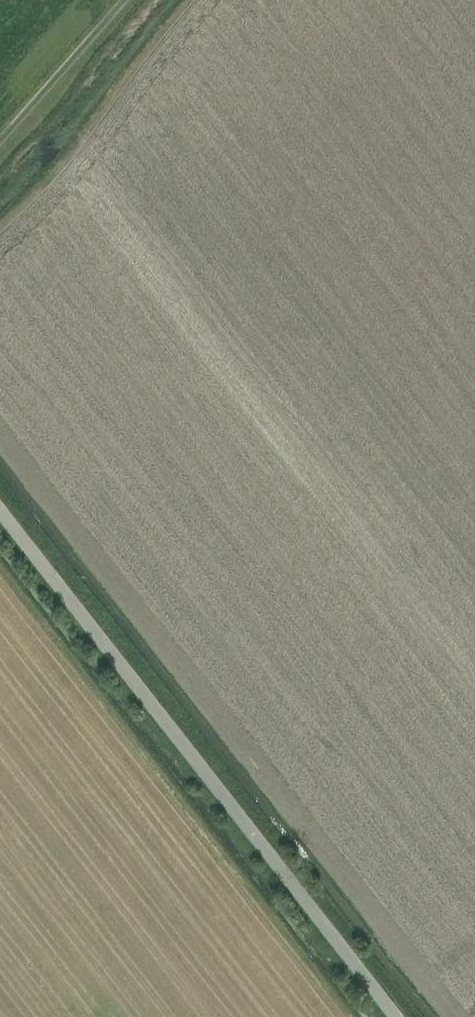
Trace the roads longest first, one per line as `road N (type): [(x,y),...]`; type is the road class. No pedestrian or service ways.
road 1 (unclassified): [(398,1016),(0,506)]

